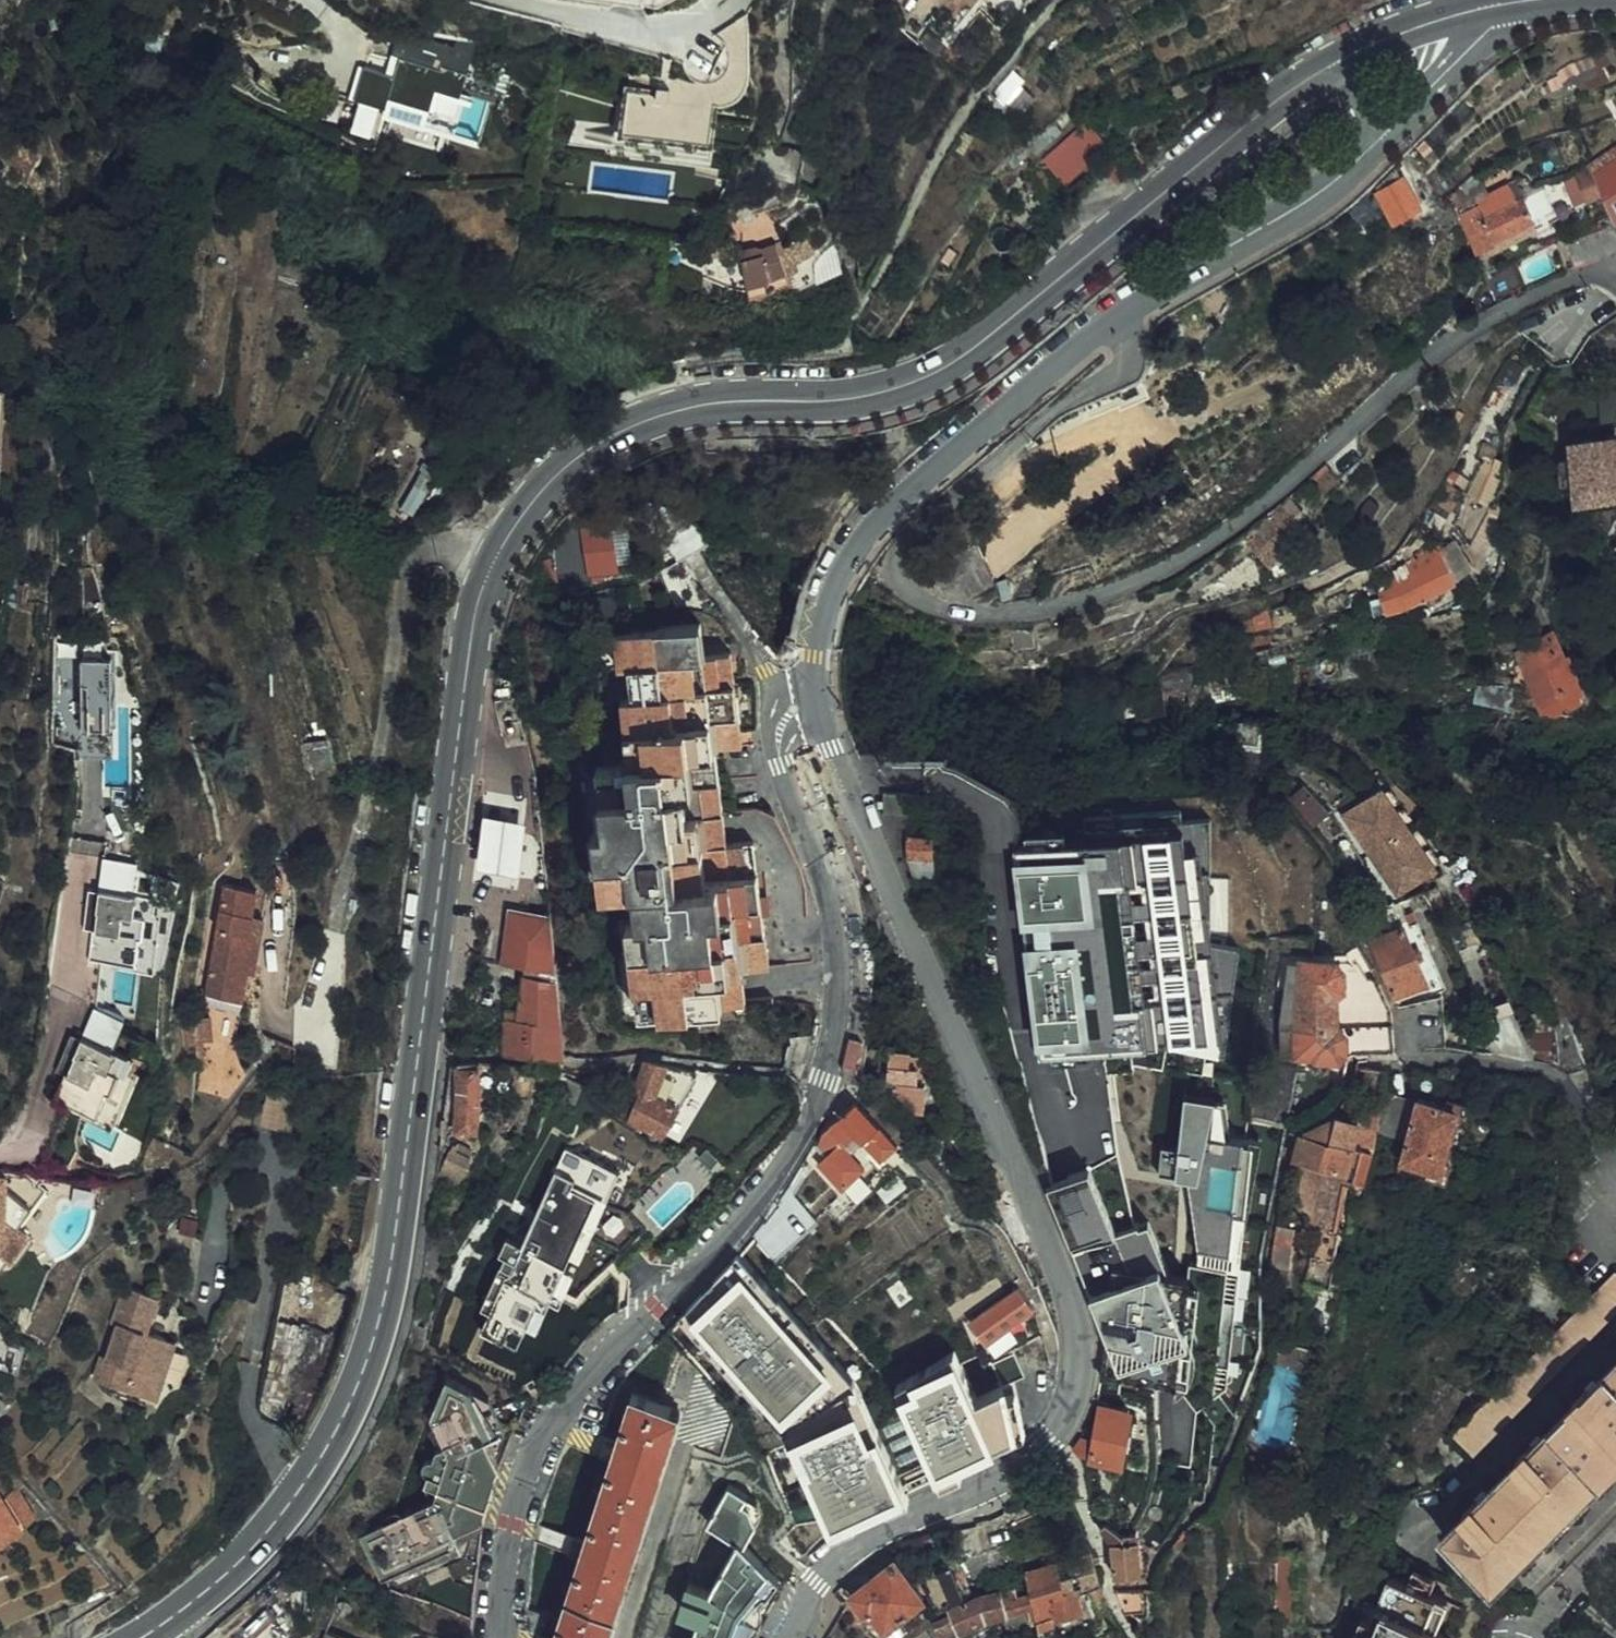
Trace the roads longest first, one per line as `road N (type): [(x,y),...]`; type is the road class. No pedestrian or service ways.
road 1 (primary): [(143,1637),(187,1612),(316,1469),(385,1306),(459,715),(480,609),(530,503),(592,445),(666,414),(859,398),(931,375),(989,337),(1241,127),(1325,70)]
road 2 (residential): [(1116,321),(1127,350),(1115,372),(992,460),(911,537),(900,563),(912,593),(973,614),(1075,601),(1143,578),(1211,540),(1471,325),(1582,276),(1615,283)]
road 3 (secondary): [(815,677),(862,827),(1045,1247),(1074,1334),(1072,1390),(1053,1439),(980,1490),(904,1522),(845,1560),(786,1637)]
road 4 (residential): [(498,1637),(502,1567),(522,1481),(551,1424),(591,1367),(771,1181),(816,1111),(835,1029),(839,955),(774,707),(776,688)]
road 5 (secondary): [(1116,321),(929,473),(862,542),(823,612),(815,677)]
road 6 (secondary): [(1379,144),(1116,321)]
road 7 (secondary): [(1484,6),(1480,36),(1379,144)]
road 8 (primary): [(1325,70),(1396,35),(1484,6)]

